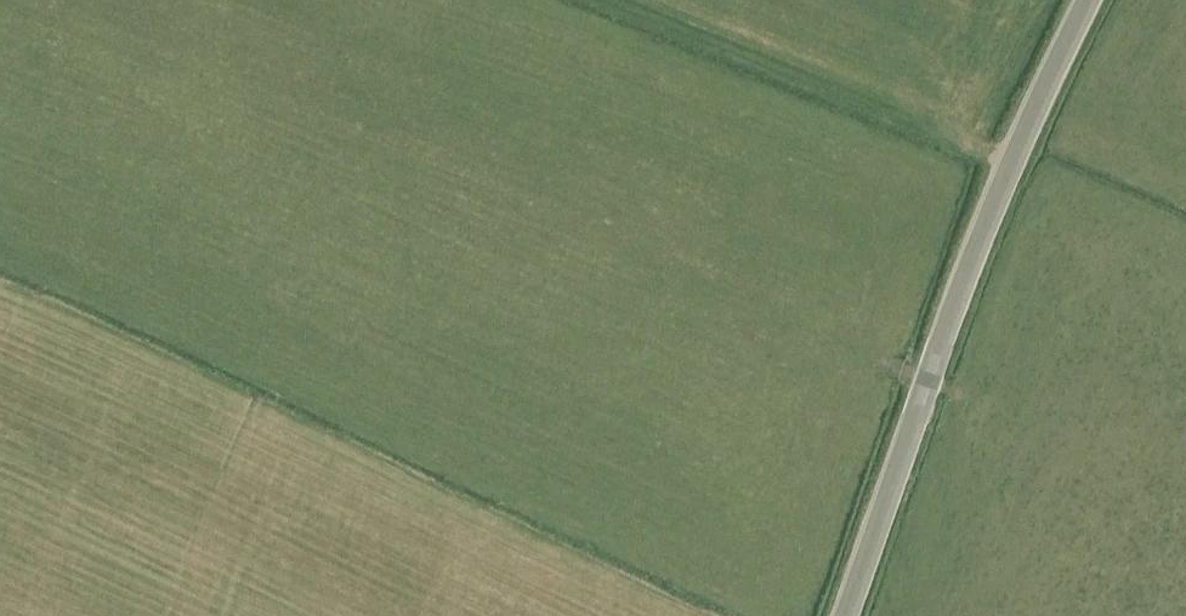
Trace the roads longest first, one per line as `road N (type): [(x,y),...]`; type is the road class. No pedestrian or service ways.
road 1 (unclassified): [(845,615),(976,245),(1087,0)]

